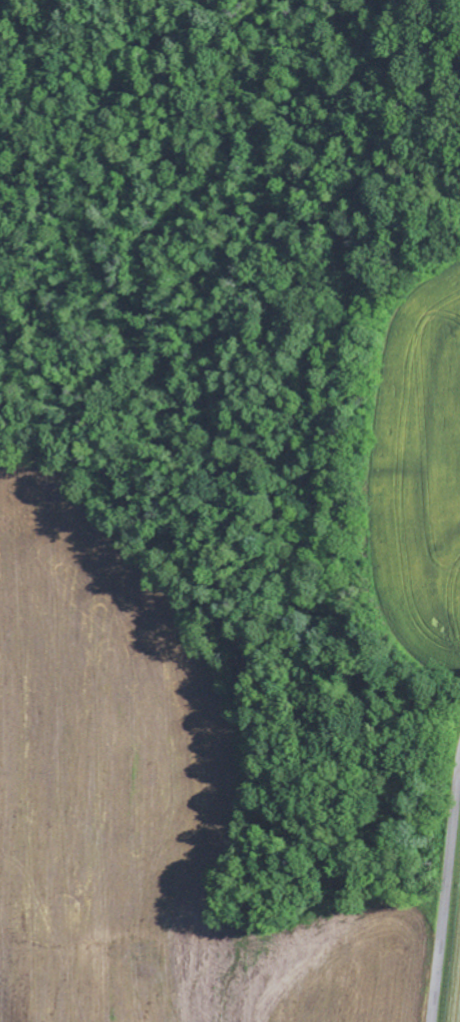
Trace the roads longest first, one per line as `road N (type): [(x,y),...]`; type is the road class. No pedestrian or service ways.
road 1 (residential): [(431,1021),(459,762)]

